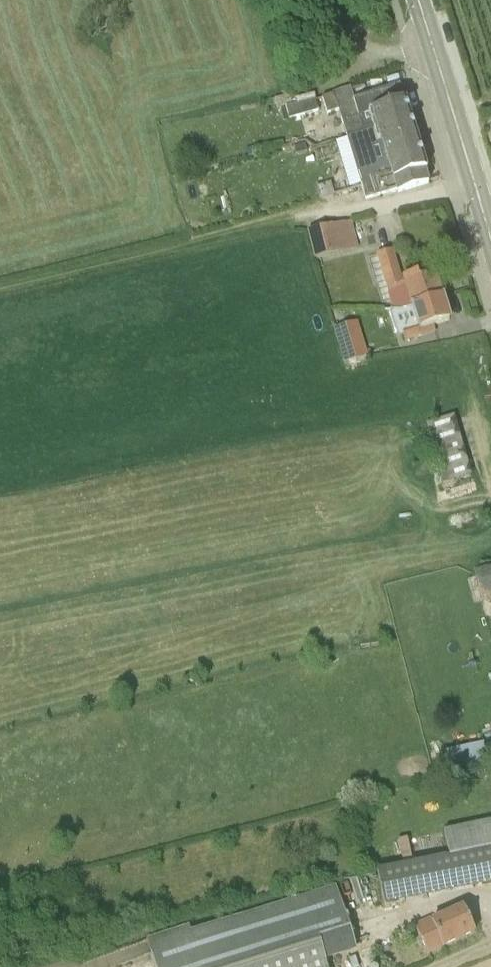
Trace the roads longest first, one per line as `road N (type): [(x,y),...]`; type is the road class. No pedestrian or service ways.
road 1 (track): [(0,286),(452,190)]
road 2 (secondary): [(490,240),(418,0)]

